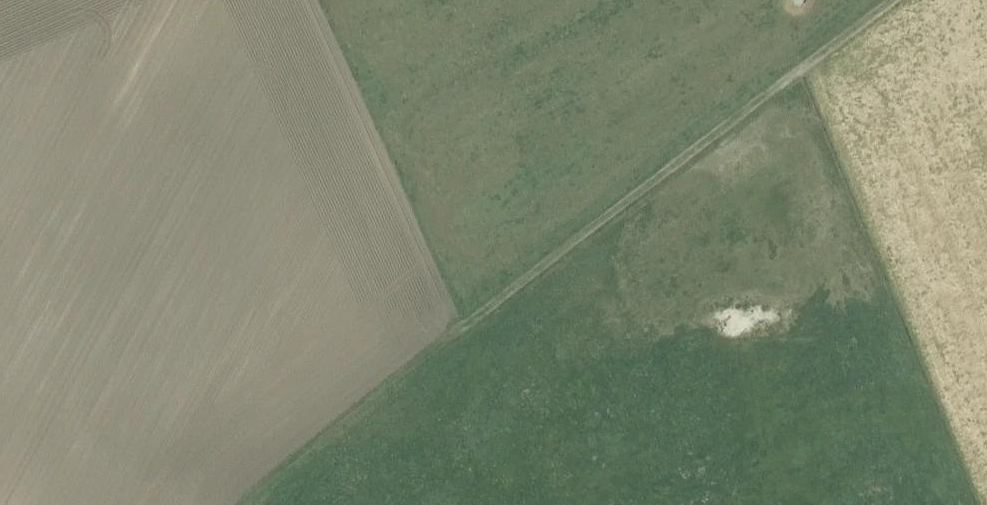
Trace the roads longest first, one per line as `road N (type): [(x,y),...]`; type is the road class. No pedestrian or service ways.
road 1 (track): [(253,504),(300,454),(894,0)]

